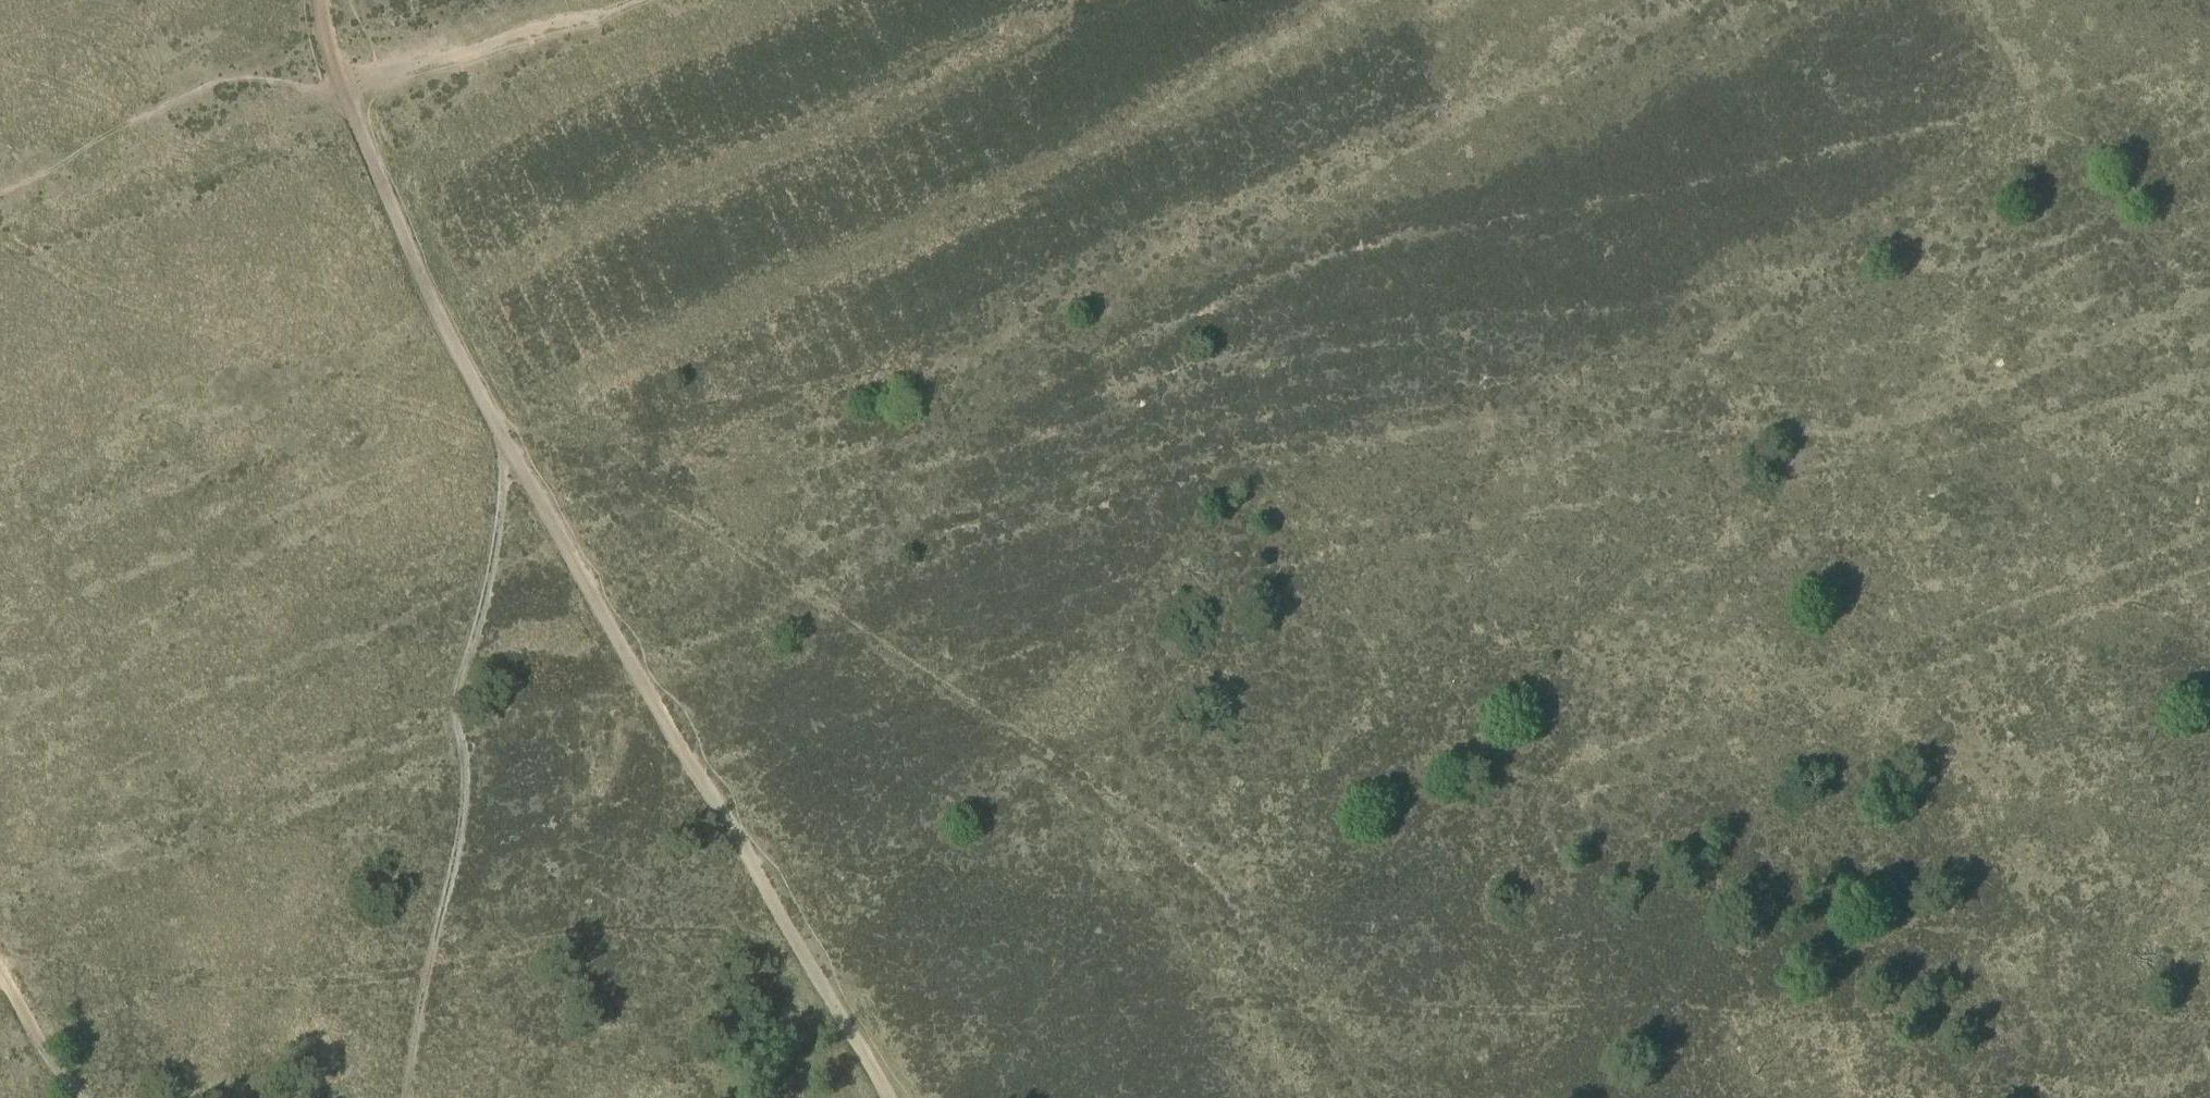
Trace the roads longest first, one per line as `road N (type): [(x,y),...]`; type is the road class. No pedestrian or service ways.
road 1 (track): [(887,1097),(505,445),(368,180),(312,0)]
road 2 (track): [(501,438),(496,523),(463,688),(455,835),(401,1097)]
road 3 (track): [(0,984),(65,1097)]

